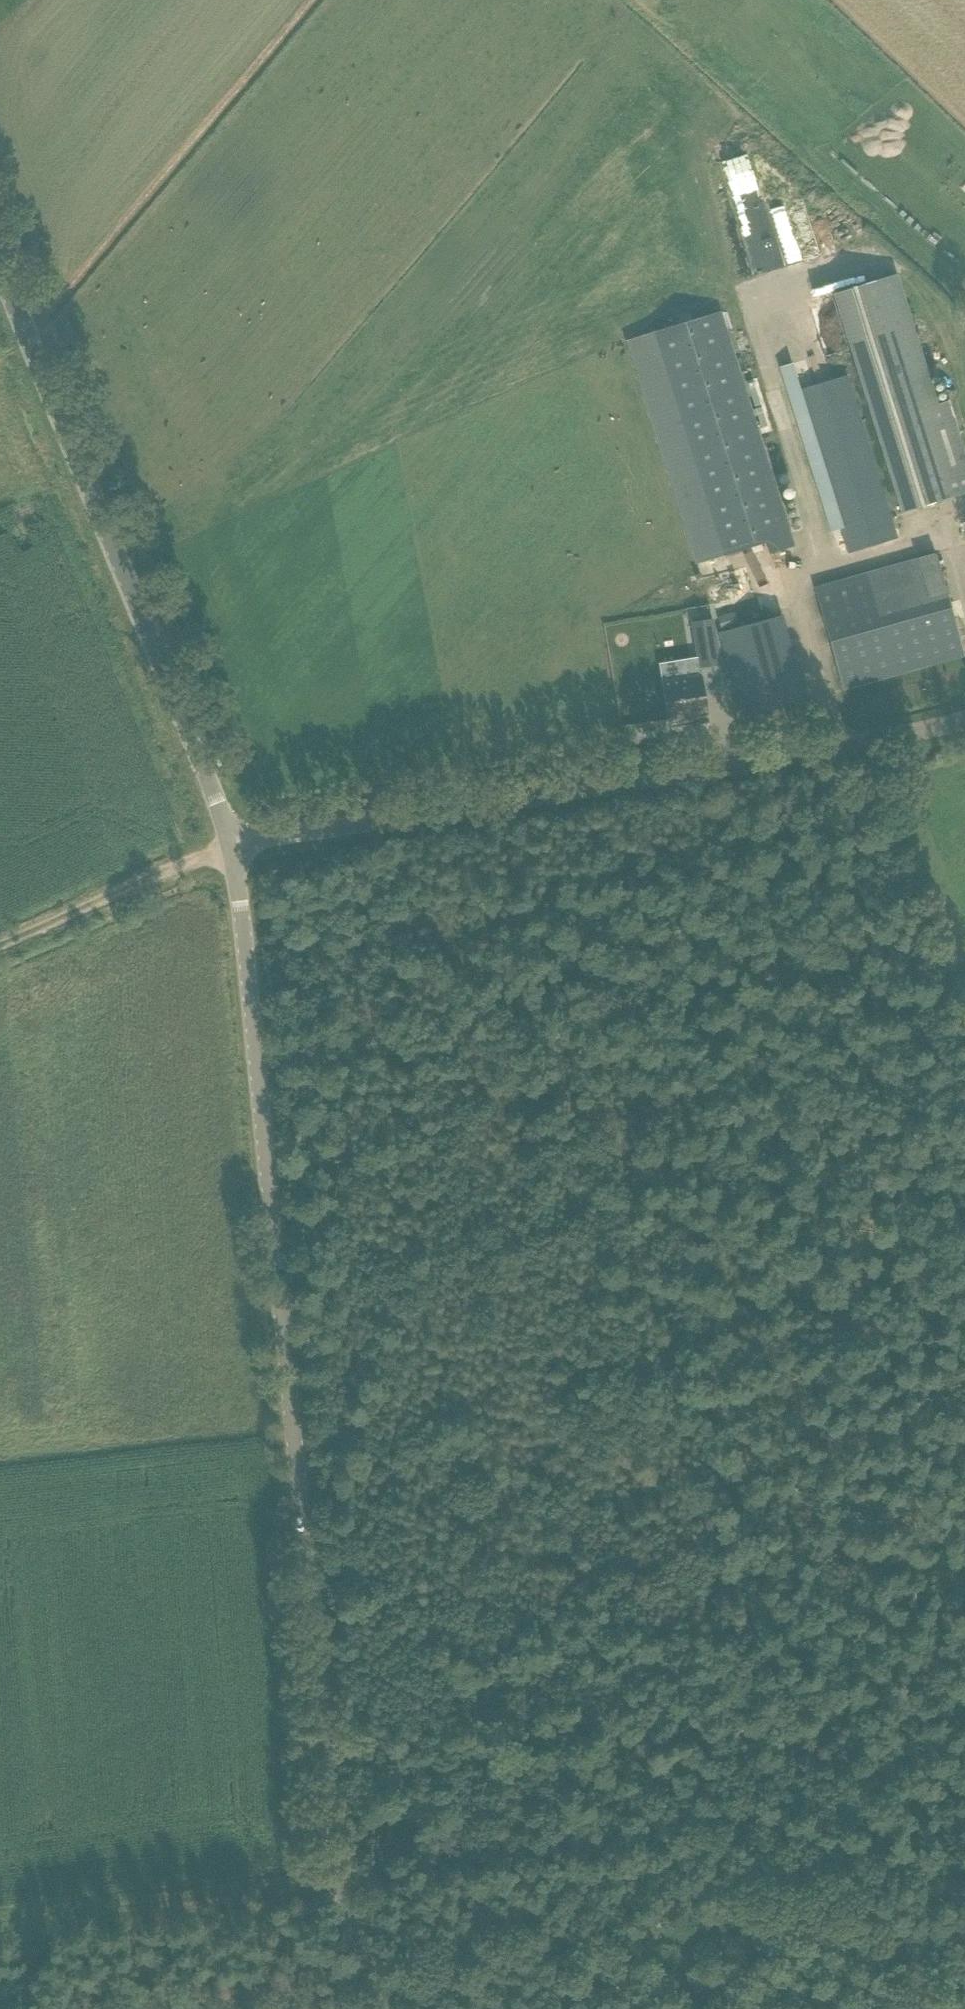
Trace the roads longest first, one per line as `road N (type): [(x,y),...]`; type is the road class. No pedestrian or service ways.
road 1 (unclassified): [(396,2008),(341,1885),(231,847)]
road 2 (unclassified): [(231,847),(964,718)]
road 3 (unclassified): [(231,847),(0,275)]
road 4 (track): [(0,949),(231,847)]

